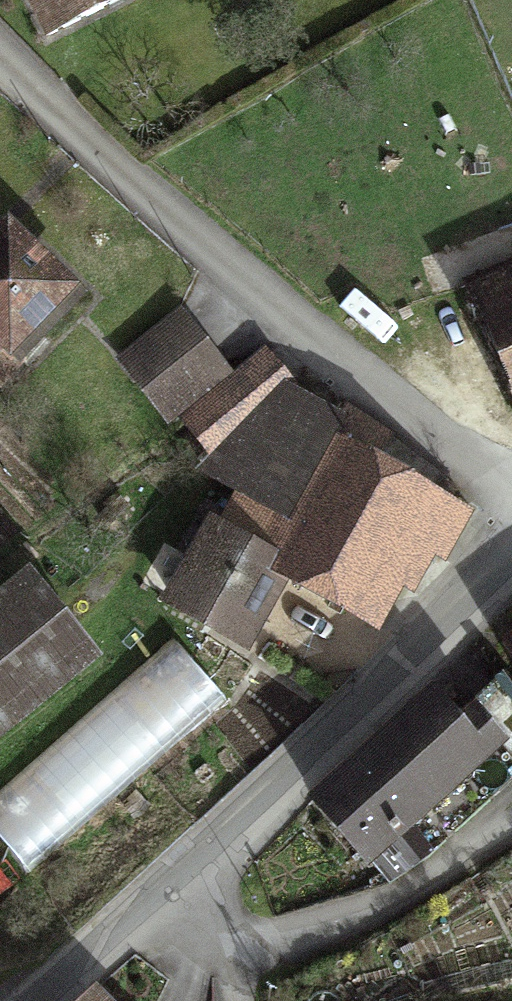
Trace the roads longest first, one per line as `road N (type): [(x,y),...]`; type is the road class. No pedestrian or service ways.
road 1 (unclassified): [(0,55),(235,273),(511,491)]
road 2 (unclassified): [(174,874),(407,672),(511,539)]
road 3 (residential): [(234,941),(283,934),(392,896),(511,823)]
road 4 (unclassified): [(39,1000),(174,874)]

